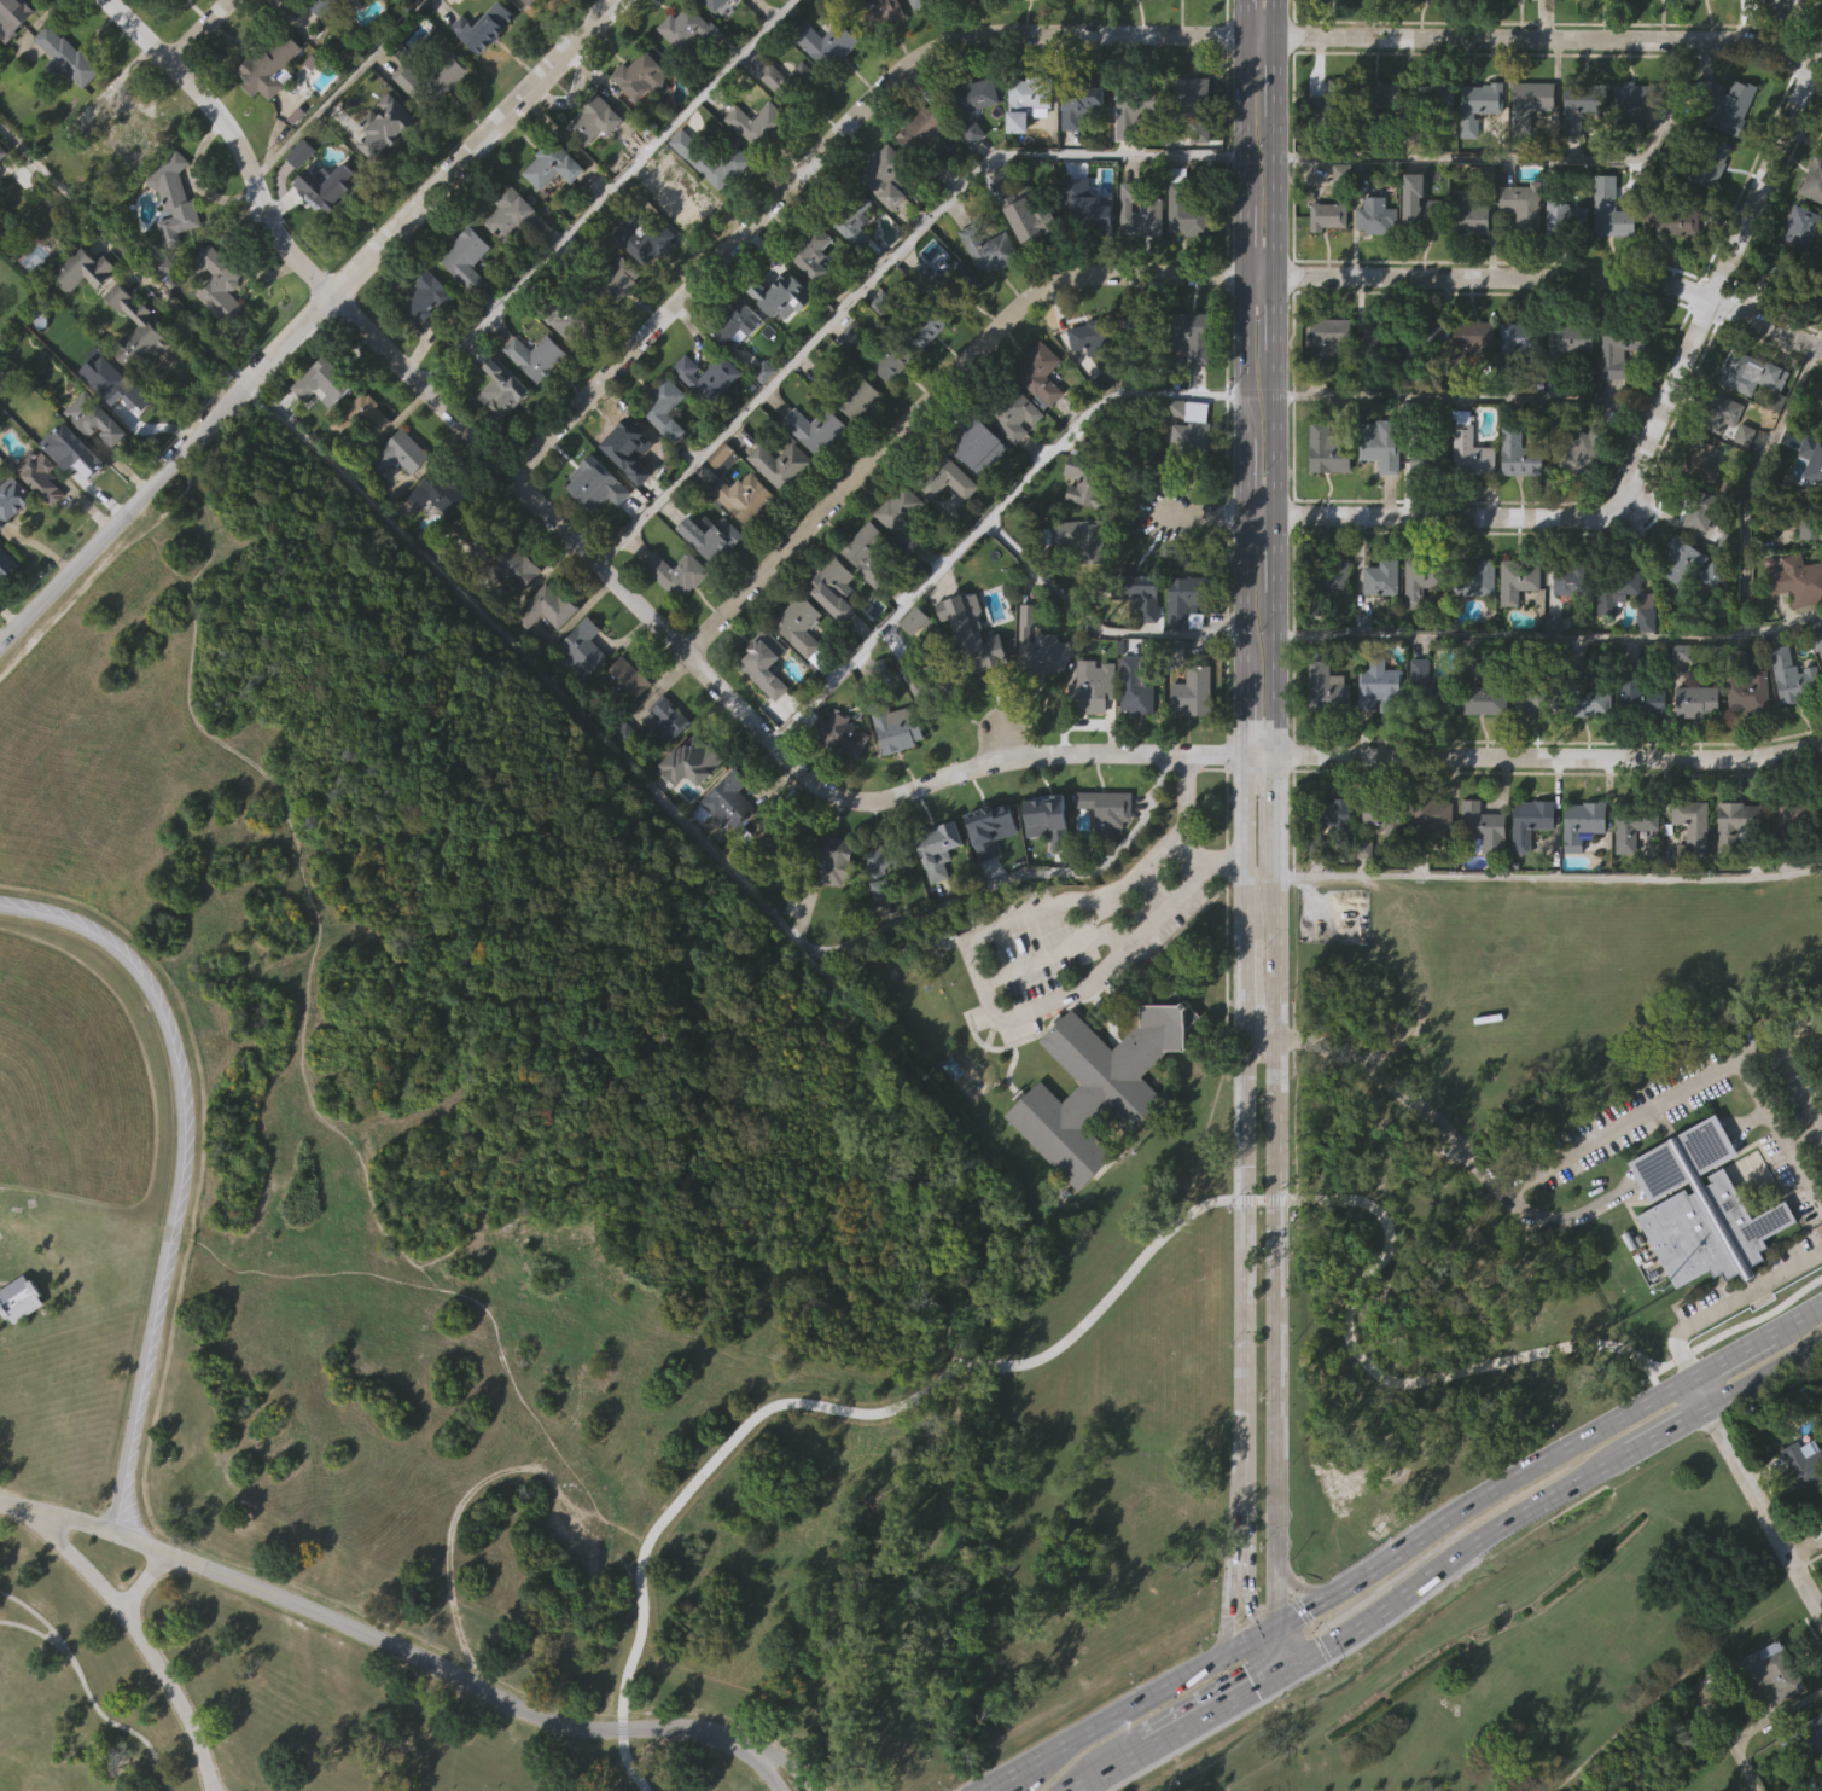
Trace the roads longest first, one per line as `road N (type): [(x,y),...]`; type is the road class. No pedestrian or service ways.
road 1 (secondary): [(1279,1621),(1276,0)]
road 2 (secondary): [(1252,0),(1252,880),(1240,1520)]
road 3 (residential): [(107,0),(221,117),(280,245),(303,272),(826,793),(865,809),(910,802),(1026,761),(1250,758)]
road 4 (residential): [(512,476),(933,53),(1023,33),(1252,36)]
road 5 (tertiary): [(0,651),(616,0)]
road 6 (residential): [(0,1506),(118,1534),(270,1591),(554,1725),(718,1732),(764,1755)]
road 7 (tertiary): [(0,907),(85,929),(113,947),(153,996),(175,1064),(184,1177),(118,1534)]
road 8 (residential): [(683,657),(1054,292),(1107,275),(1256,271)]
road 9 (residential): [(1279,273),(1657,275),(1752,304),(1821,338)]
road 10 (residential): [(1273,758),(1681,758),(1821,741)]
road 11 (residential): [(1276,37),(1719,41),(1775,48),(1811,64)]
road 12 (residential): [(1626,496),(1821,42)]
road 13 (primary): [(1687,1380),(1279,1621)]
road 14 (primary): [(1296,1662),(1629,1456)]
road 15 (residential): [(1273,517),(1595,518),(1626,496)]
road 16 (primary): [(1257,1633),(989,1790)]
road 17 (residential): [(1705,1413),(1821,1616)]
road 18 (primary): [(1705,1413),(1821,1348)]
road 19 (secondary): [(1238,1547),(1274,1674)]
road 20 (primary): [(1125,1757),(1232,1697)]

